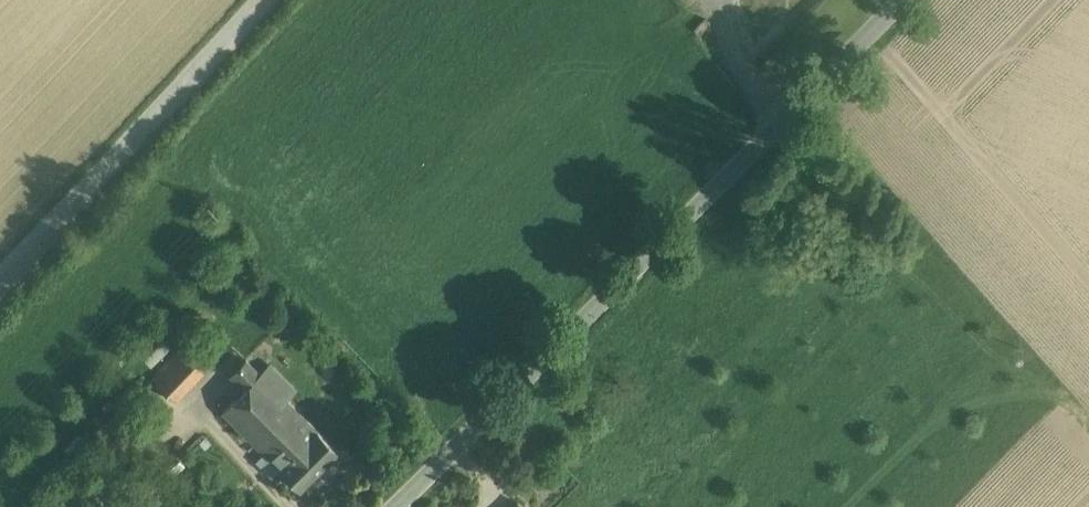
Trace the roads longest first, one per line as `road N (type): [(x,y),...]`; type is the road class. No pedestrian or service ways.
road 1 (tertiary): [(906,0),(393,506)]

